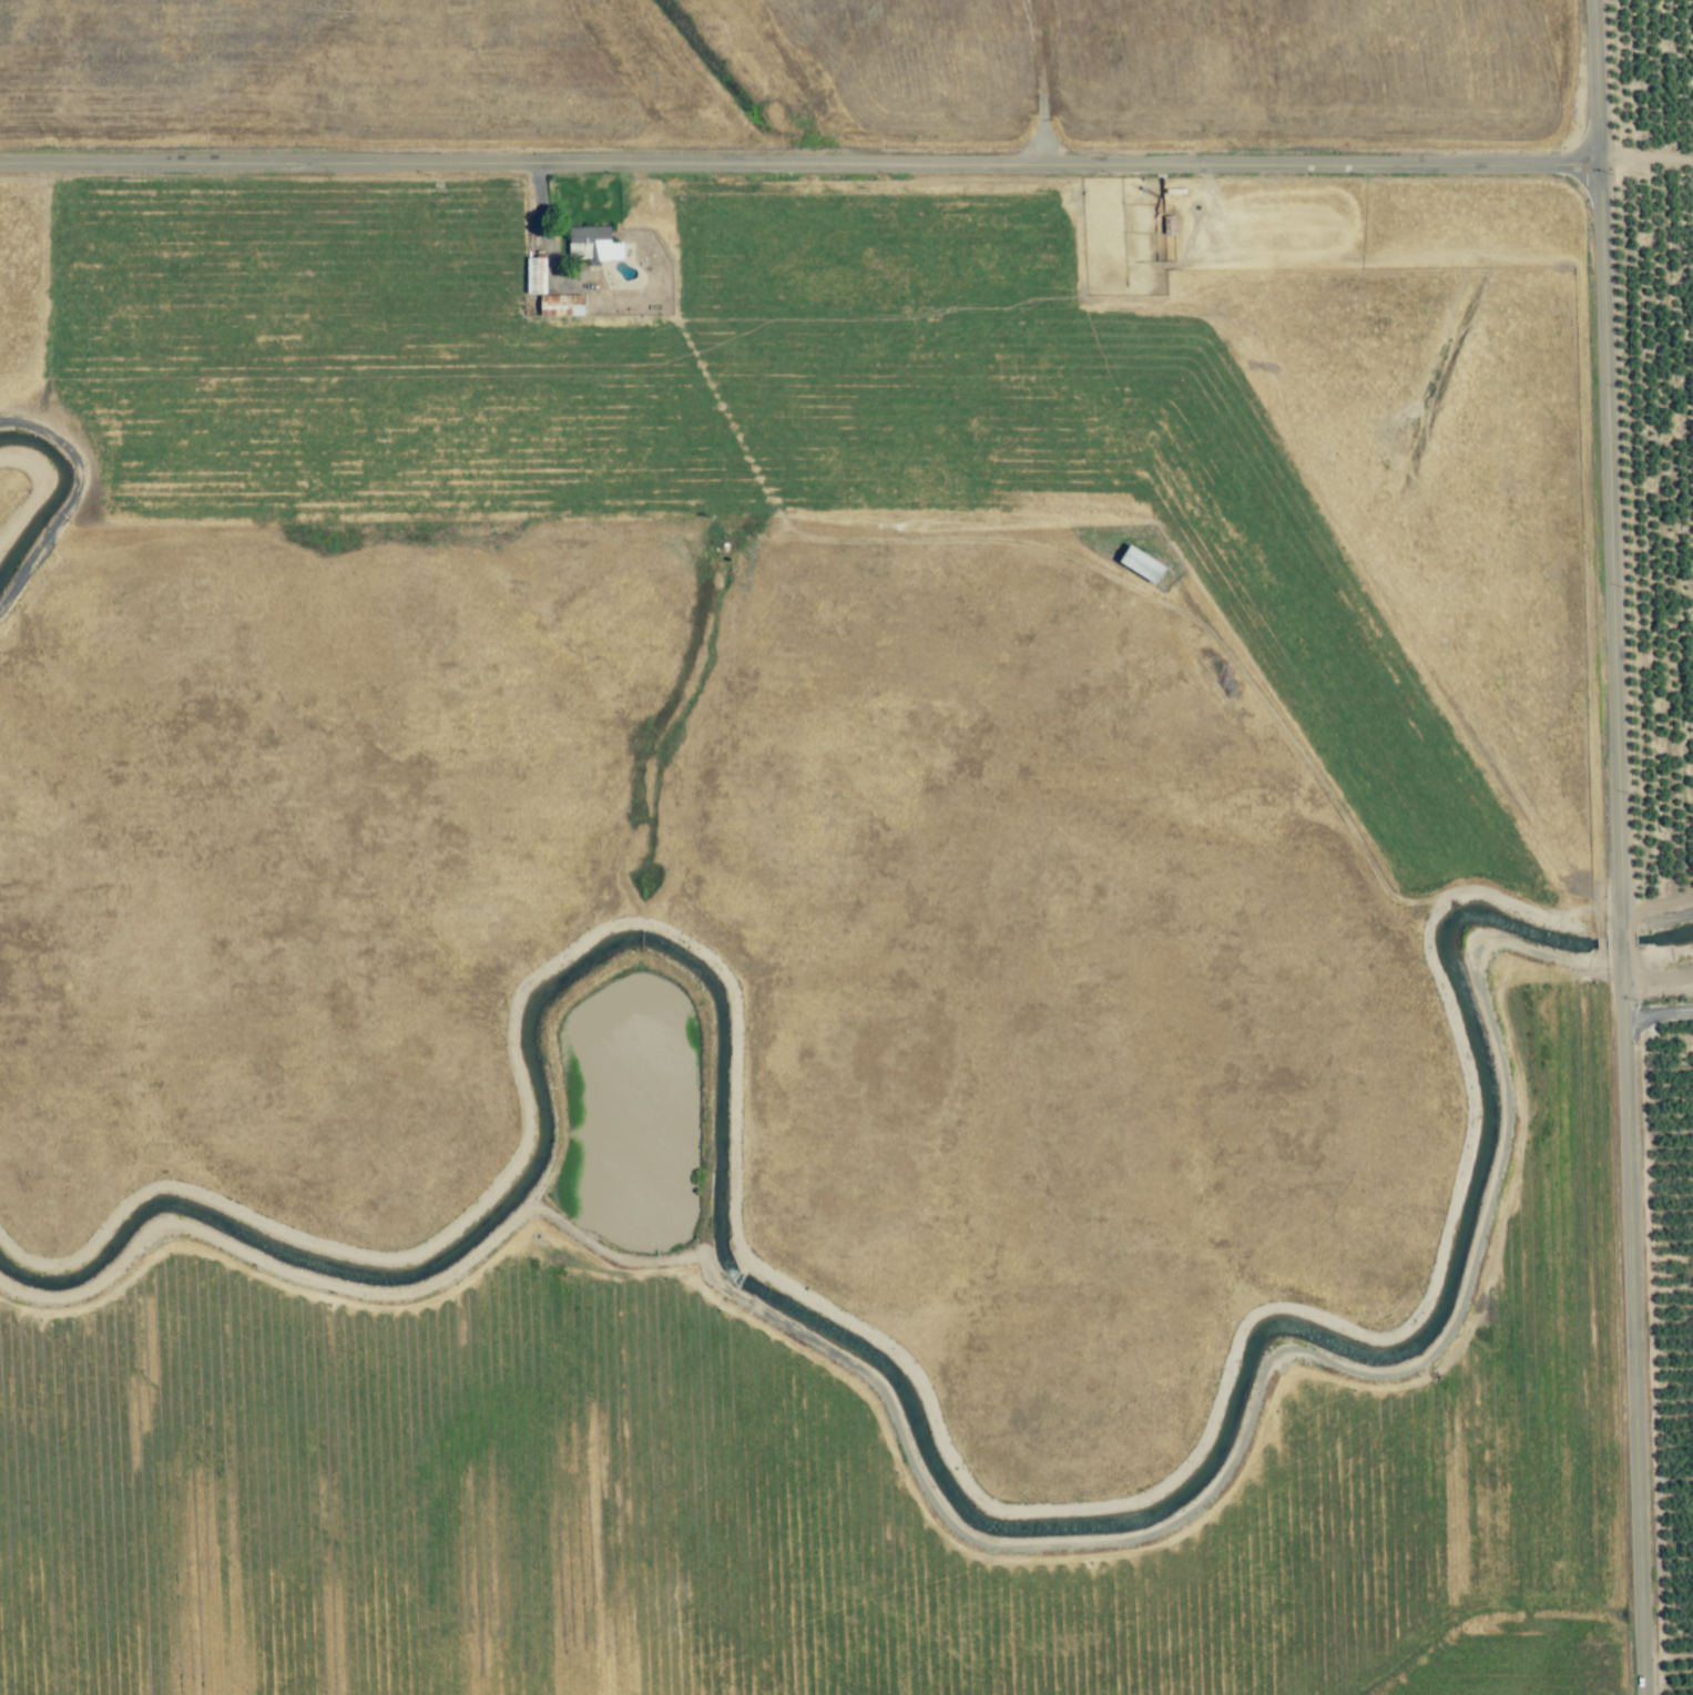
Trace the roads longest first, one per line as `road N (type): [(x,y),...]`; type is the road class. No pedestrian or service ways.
road 1 (residential): [(1641,1694),(1592,0)]
road 2 (residential): [(0,160),(1598,160)]

